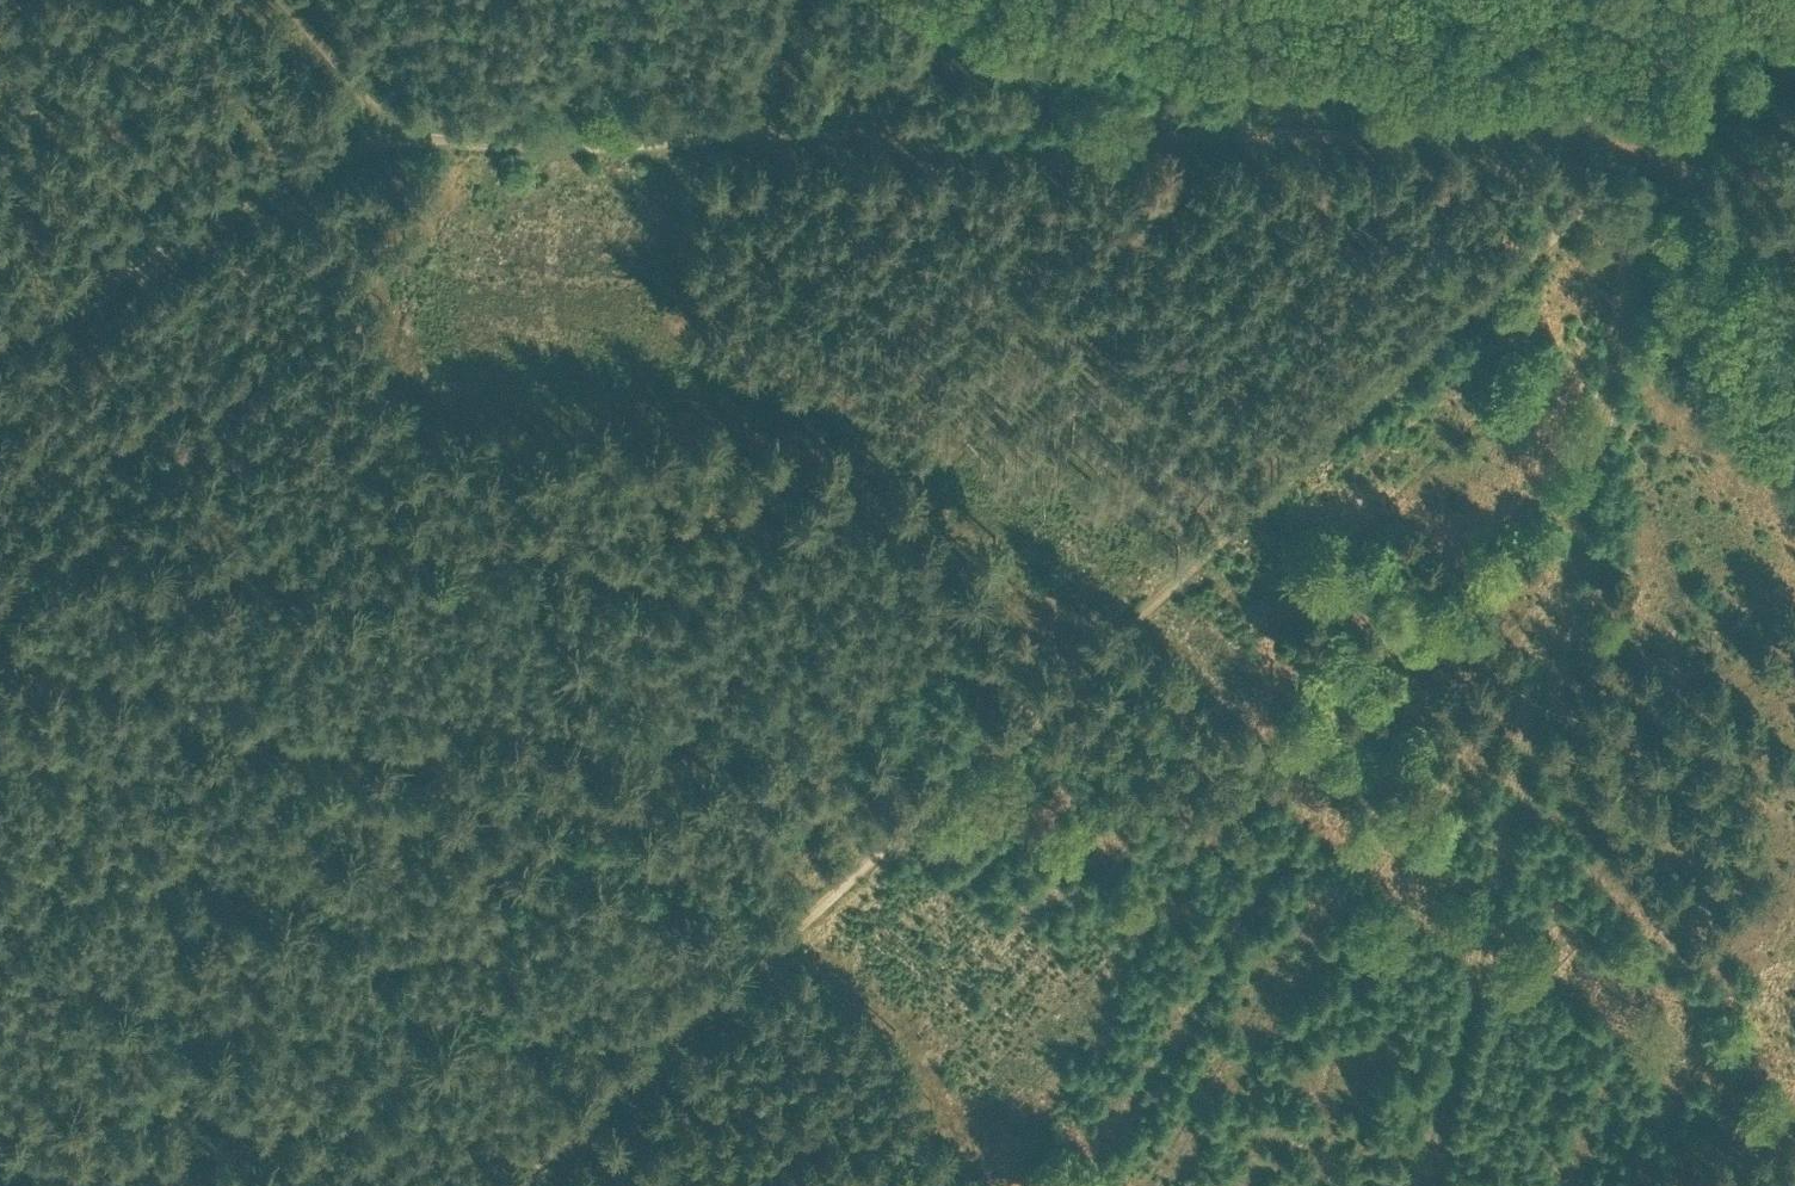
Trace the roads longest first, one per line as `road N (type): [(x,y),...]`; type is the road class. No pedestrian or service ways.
road 1 (track): [(1664,132),(403,137),(317,169),(0,332)]
road 2 (track): [(573,1127),(1664,132)]
road 3 (track): [(1664,132),(1613,432),(1422,1185)]
road 4 (track): [(1794,278),(1664,132)]
road 5 (track): [(403,137),(288,0)]
road 6 (track): [(1664,132),(1794,76)]

